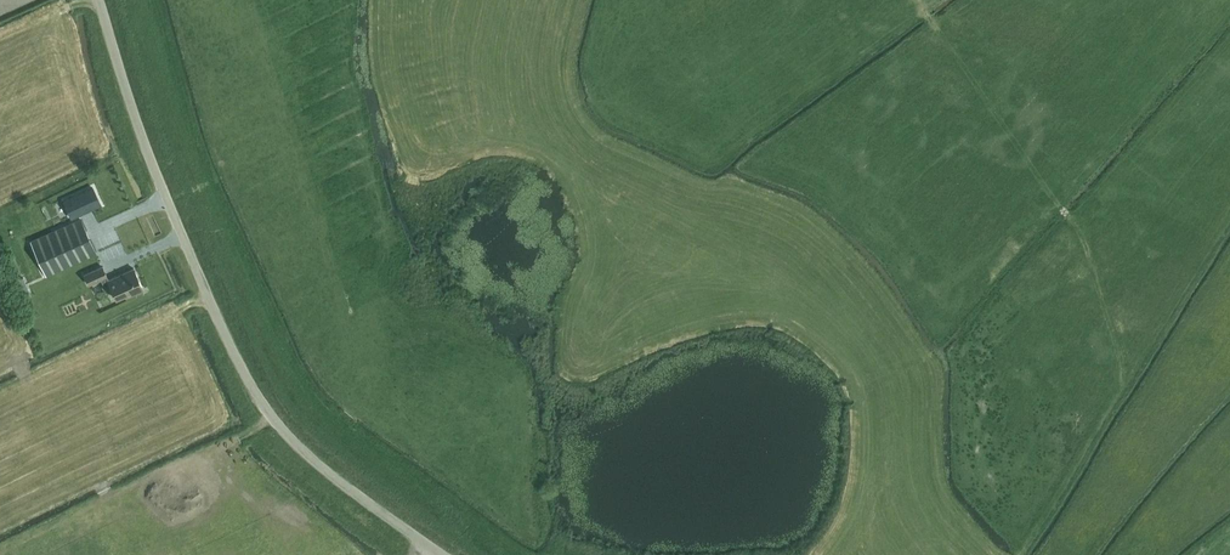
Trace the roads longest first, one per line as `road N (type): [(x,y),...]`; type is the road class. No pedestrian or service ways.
road 1 (unclassified): [(442,554),(316,461),(258,397),(159,180),(99,0)]

